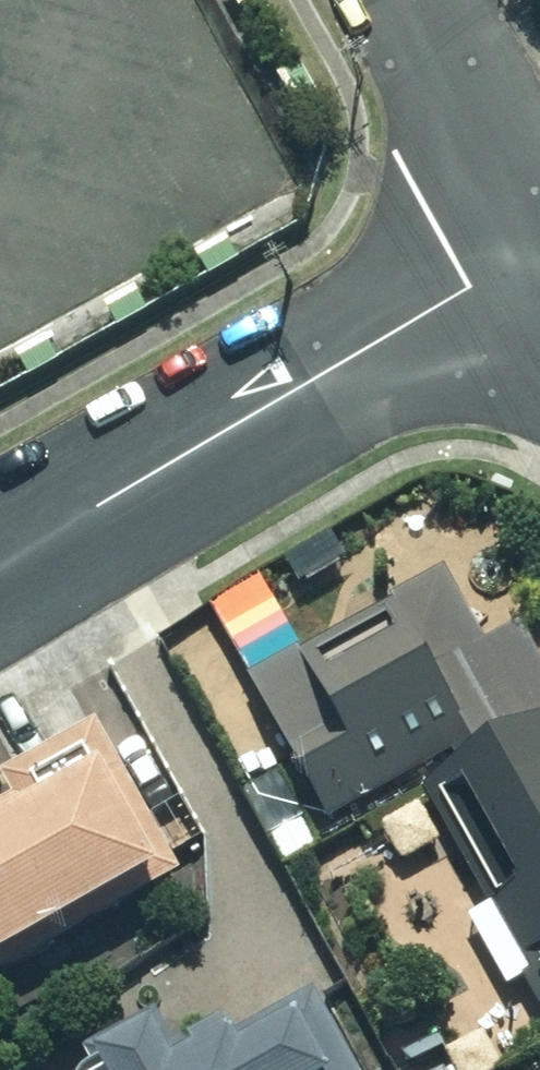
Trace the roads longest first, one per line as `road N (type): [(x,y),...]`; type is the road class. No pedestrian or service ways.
road 1 (residential): [(499,243),(0,548)]
road 2 (residential): [(374,0),(499,243)]

